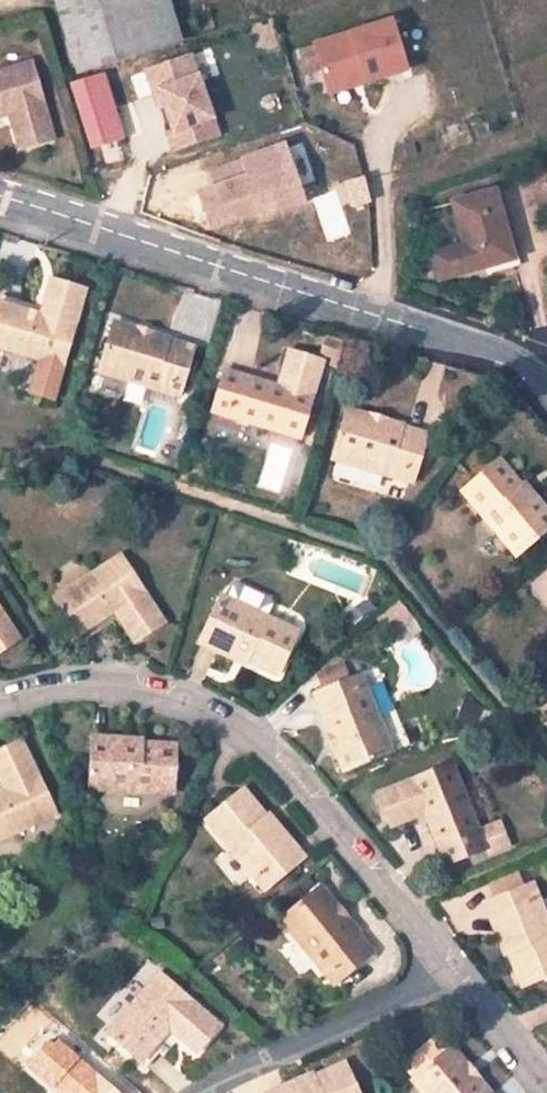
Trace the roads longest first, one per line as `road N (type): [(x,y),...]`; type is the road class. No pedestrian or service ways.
road 1 (residential): [(546,399),(483,346),(81,212),(0,192)]
road 2 (residential): [(0,705),(65,682),(207,692),(295,767),(455,962)]
road 3 (residential): [(186,1092),(204,1074),(455,962)]
road 4 (residential): [(455,962),(546,1061)]

